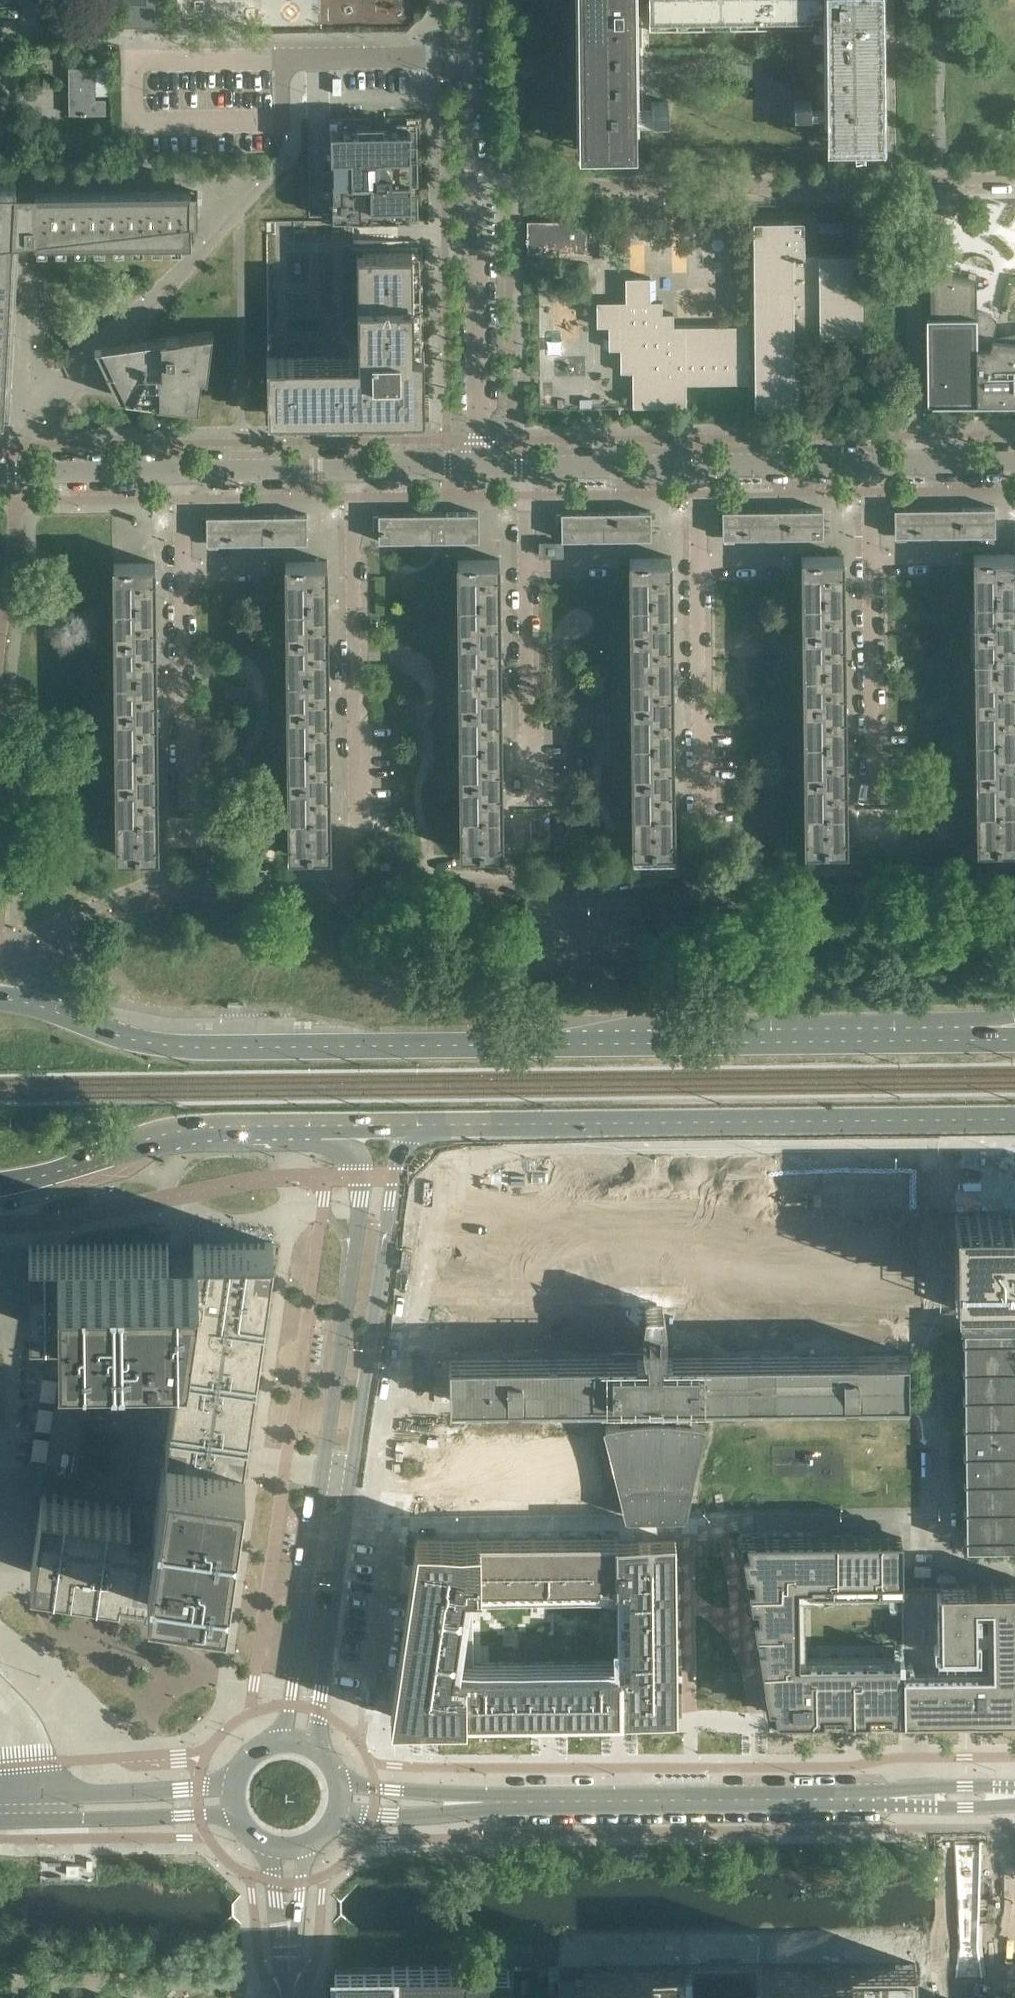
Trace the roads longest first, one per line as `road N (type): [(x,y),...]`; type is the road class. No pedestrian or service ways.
road 1 (secondary): [(980,1039),(180,1050),(0,1001)]
road 2 (tertiary): [(342,1797),(1014,1798)]
road 3 (tertiary): [(316,1748),(390,1197),(414,1125)]
road 4 (tertiary): [(326,1131),(353,1156),(361,1207),(280,1740)]
road 5 (secondary): [(414,1125),(1014,1120)]
road 6 (residential): [(477,190),(1014,186)]
road 7 (residential): [(360,825),(355,471)]
road 8 (residential): [(873,806),(871,466)]
road 9 (residential): [(701,807),(696,468)]
road 10 (secondary): [(0,1186),(182,1134),(326,1131)]
road 11 (residential): [(528,793),(527,469)]
road 12 (residential): [(185,794),(179,472)]
road 13 (unclassified): [(480,470),(477,190)]
road 14 (tertiary): [(34,1808),(230,1803)]
road 15 (unclassified): [(477,190),(475,0)]
road 16 (tertiary): [(0,474),(179,472)]
road 17 (tertiary): [(179,472),(355,471)]
road 18 (tertiary): [(696,468),(871,466)]
road 19 (tertiary): [(527,469),(696,468)]
road 20 (unclassified): [(290,1997),(289,1849)]
road 21 (tertiary): [(871,466),(1014,465)]
road 22 (tertiary): [(355,471),(480,470)]

